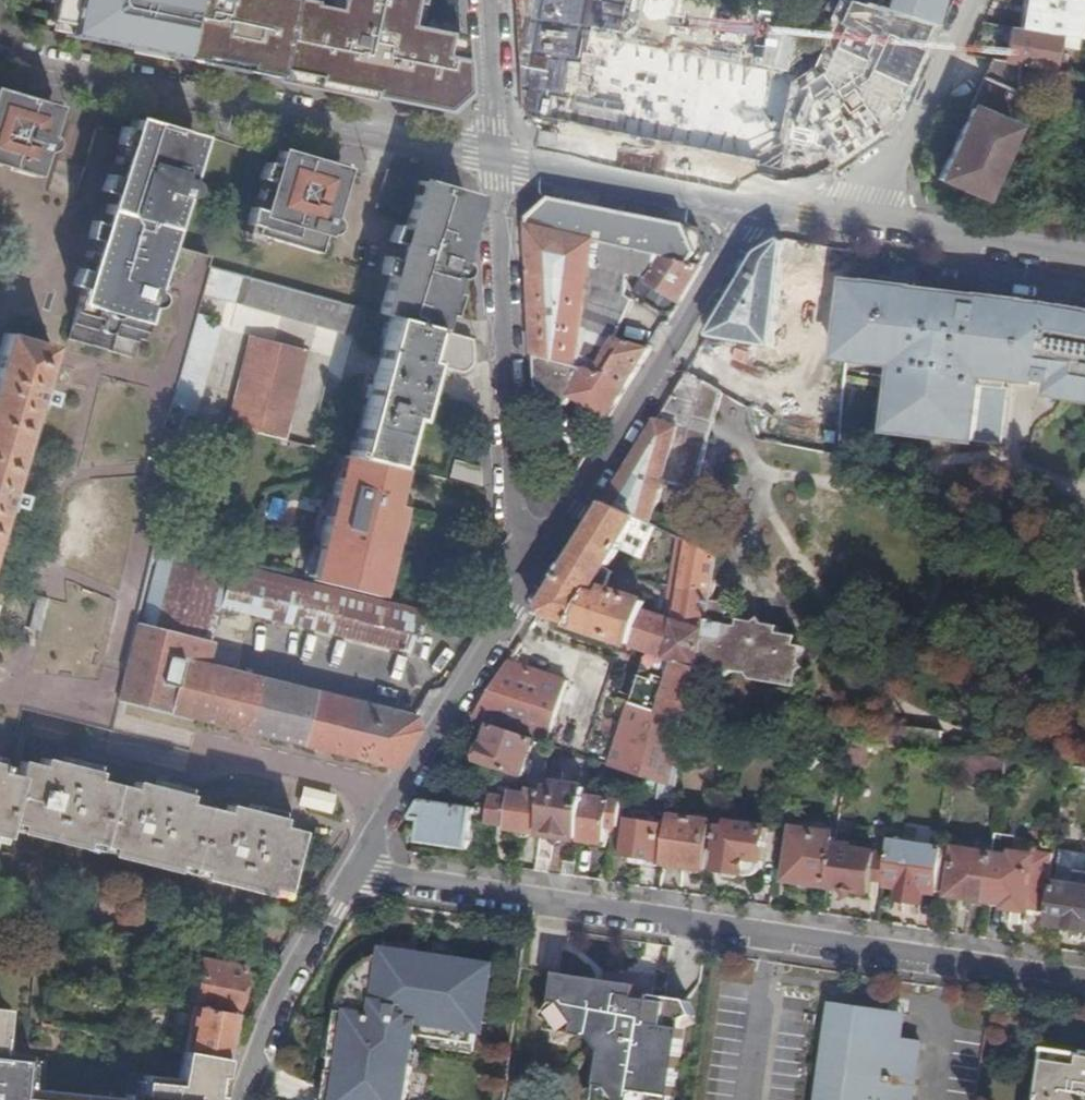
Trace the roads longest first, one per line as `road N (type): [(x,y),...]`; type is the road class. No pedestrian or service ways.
road 1 (residential): [(359,867),(1084,978)]
road 2 (residential): [(494,156),(0,59)]
road 3 (residential): [(517,607),(751,206)]
road 4 (residential): [(494,156),(517,607)]
road 5 (residential): [(751,206),(494,156)]
road 6 (residential): [(243,1099),(280,997),(359,867)]
road 7 (residential): [(853,217),(909,135),(970,0)]
road 8 (residential): [(1084,257),(853,217)]
road 9 (residential): [(400,797),(517,607)]
road 10 (residential): [(400,797),(203,755)]
road 11 (residential): [(485,0),(494,156)]

